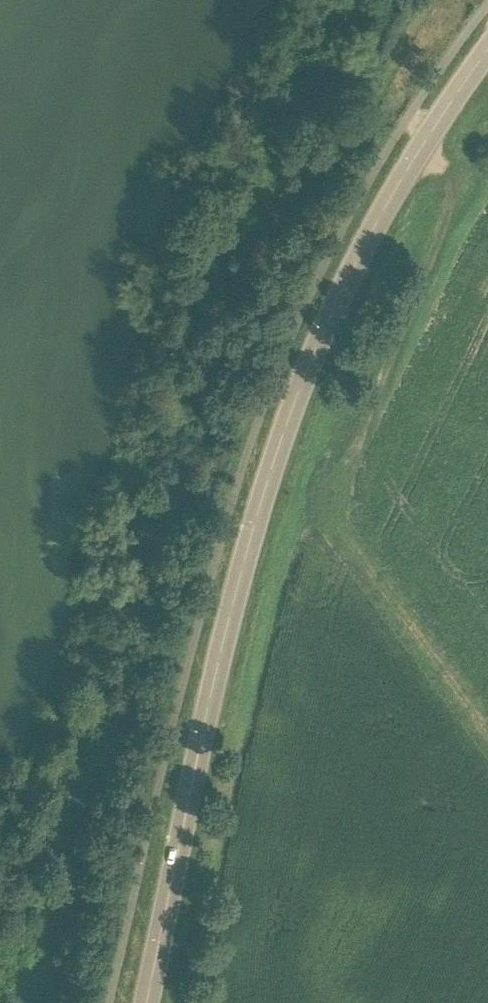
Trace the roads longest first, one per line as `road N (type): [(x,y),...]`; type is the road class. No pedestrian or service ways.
road 1 (tertiary): [(148,1002),(245,556),(294,404),(392,194),(487,50)]
road 2 (track): [(212,1002),(249,725),(271,645),(450,209),(449,167),(422,147)]

